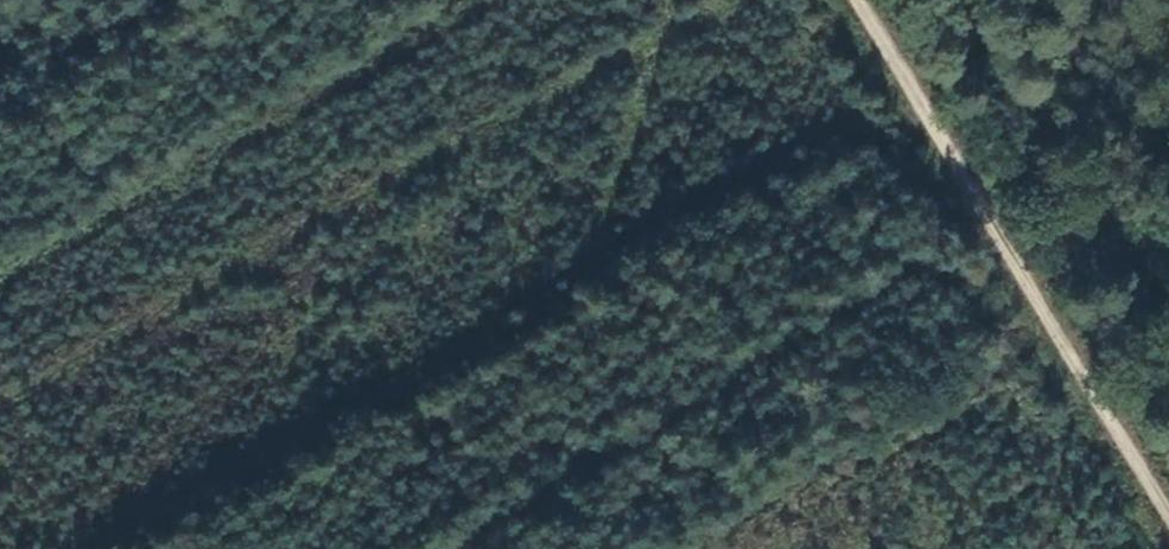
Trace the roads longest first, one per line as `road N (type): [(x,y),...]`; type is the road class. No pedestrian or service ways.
road 1 (track): [(855,0),(1168,519)]

